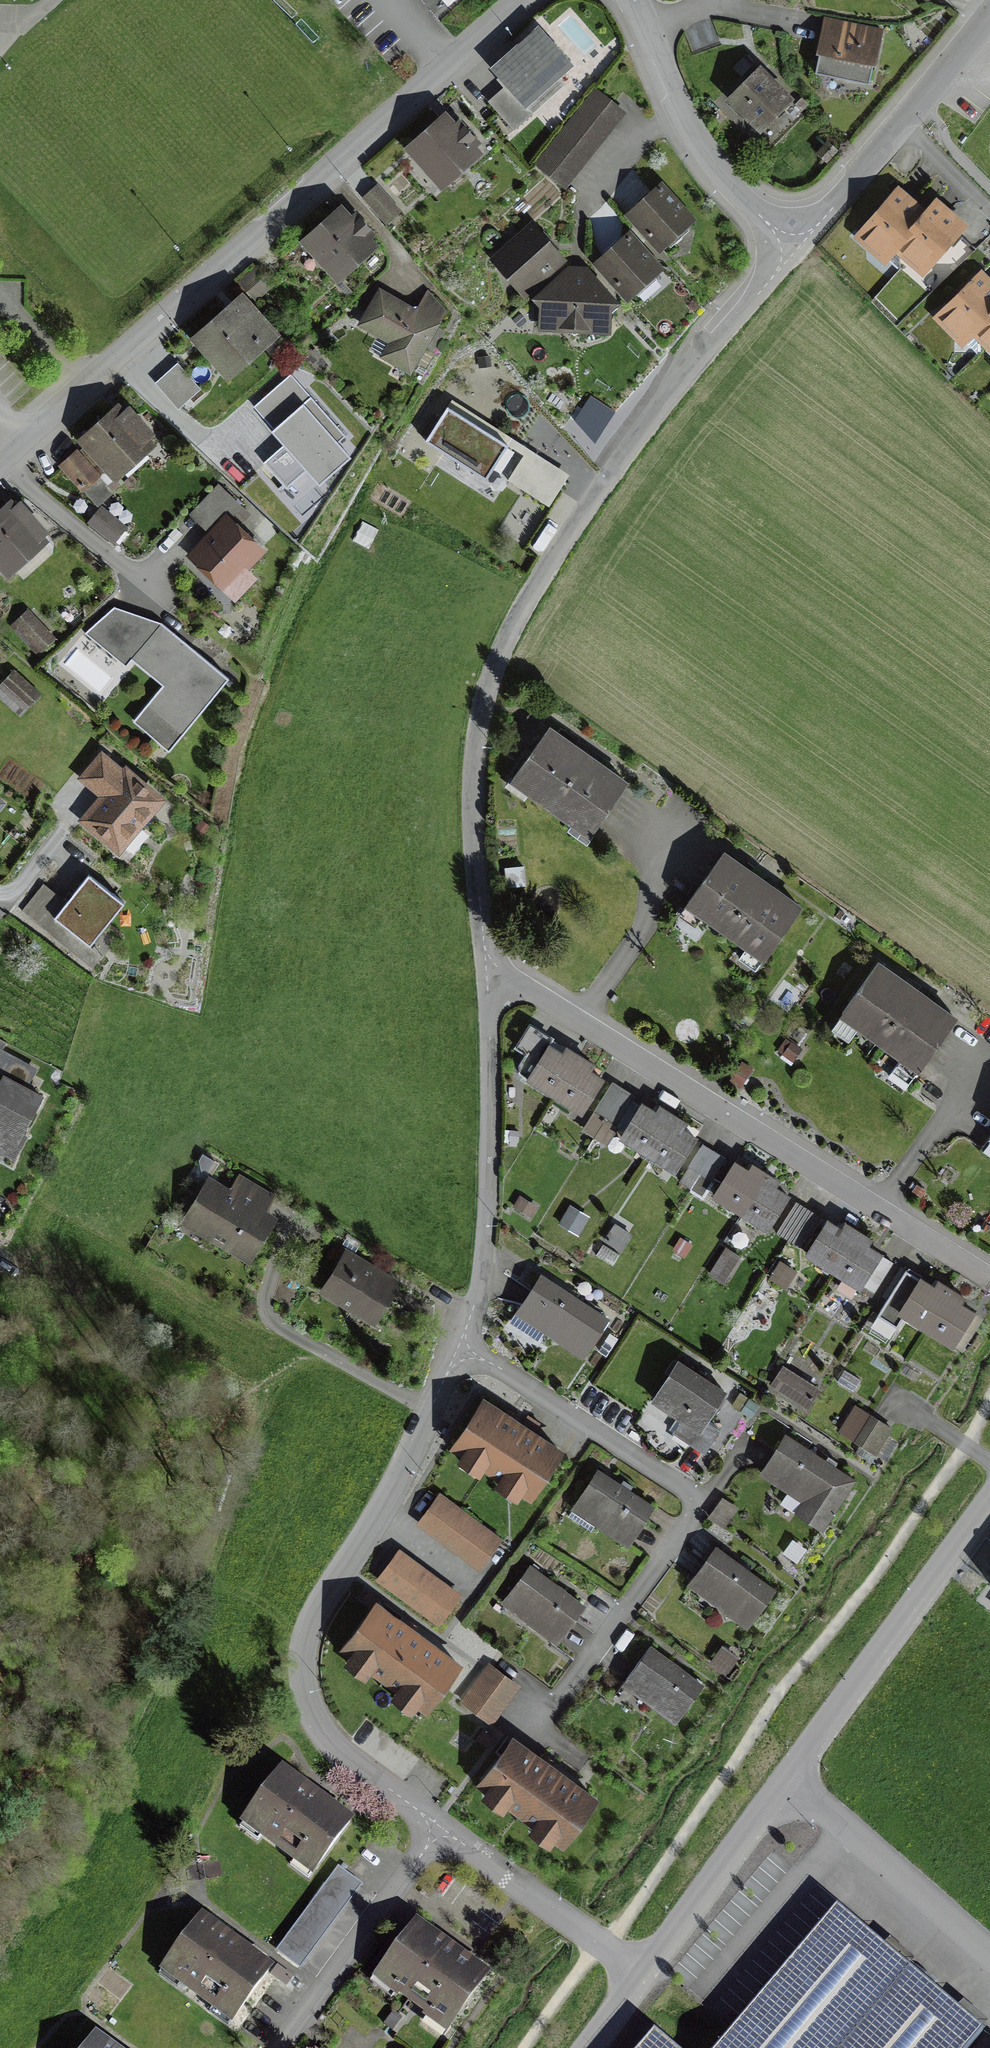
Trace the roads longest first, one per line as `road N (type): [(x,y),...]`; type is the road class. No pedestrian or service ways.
road 1 (residential): [(795,253),(667,406),(507,652),(477,751),(477,845),(491,973)]
road 2 (residential): [(543,0),(0,472)]
road 3 (residential): [(640,1975),(989,1501)]
road 4 (residential): [(457,1351),(698,1505),(550,1725)]
road 5 (residential): [(432,1414),(316,1615),(299,1673),(309,1724),(344,1768),(428,1832)]
road 6 (residential): [(491,973),(489,1217),(457,1351)]
road 7 (residential): [(879,1205),(583,1017)]
road 8 (residential): [(632,0),(690,131),(795,253)]
road 9 (residential): [(989,19),(795,253)]
road 10 (residential): [(428,1832),(265,2047)]
road 11 (residential): [(428,1832),(640,1975)]
road 12 (residential): [(583,1017),(643,929),(674,829)]
road 13 (residential): [(879,1205),(989,1055)]
road 14 (residential): [(432,1414),(289,1324)]
road 15 (residential): [(989,1272),(879,1205)]

